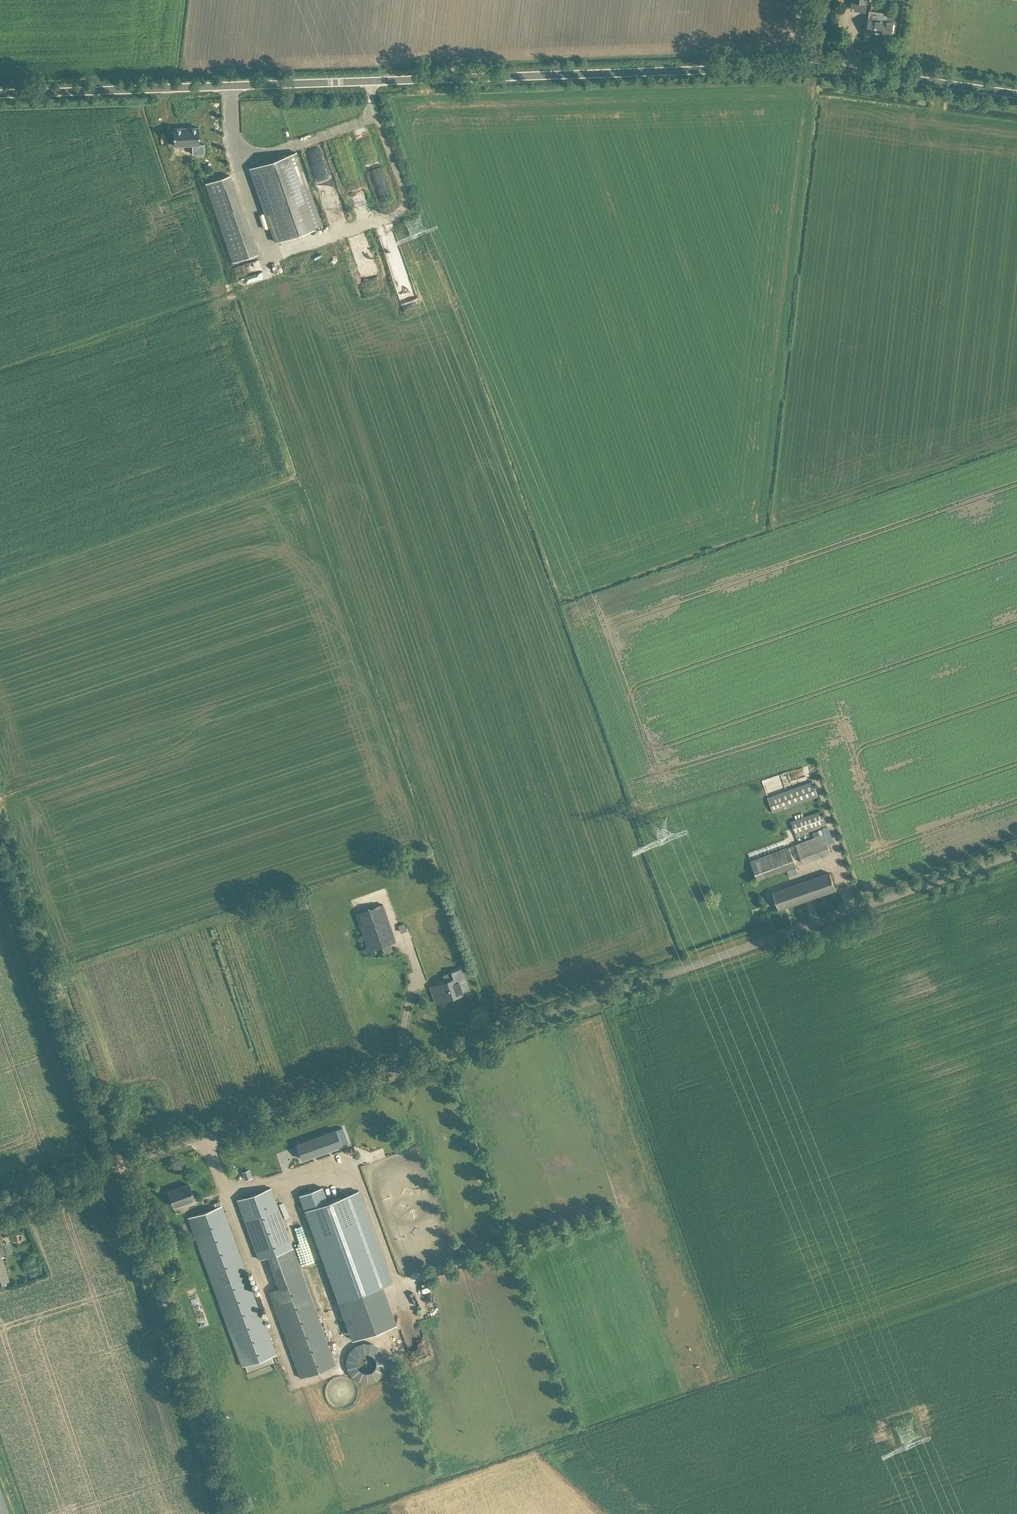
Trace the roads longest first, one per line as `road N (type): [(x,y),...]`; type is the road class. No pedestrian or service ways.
road 1 (unclassified): [(0,1206),(1016,855)]
road 2 (unclassified): [(0,97),(816,70),(1016,98)]
road 3 (track): [(0,830),(234,1513)]

